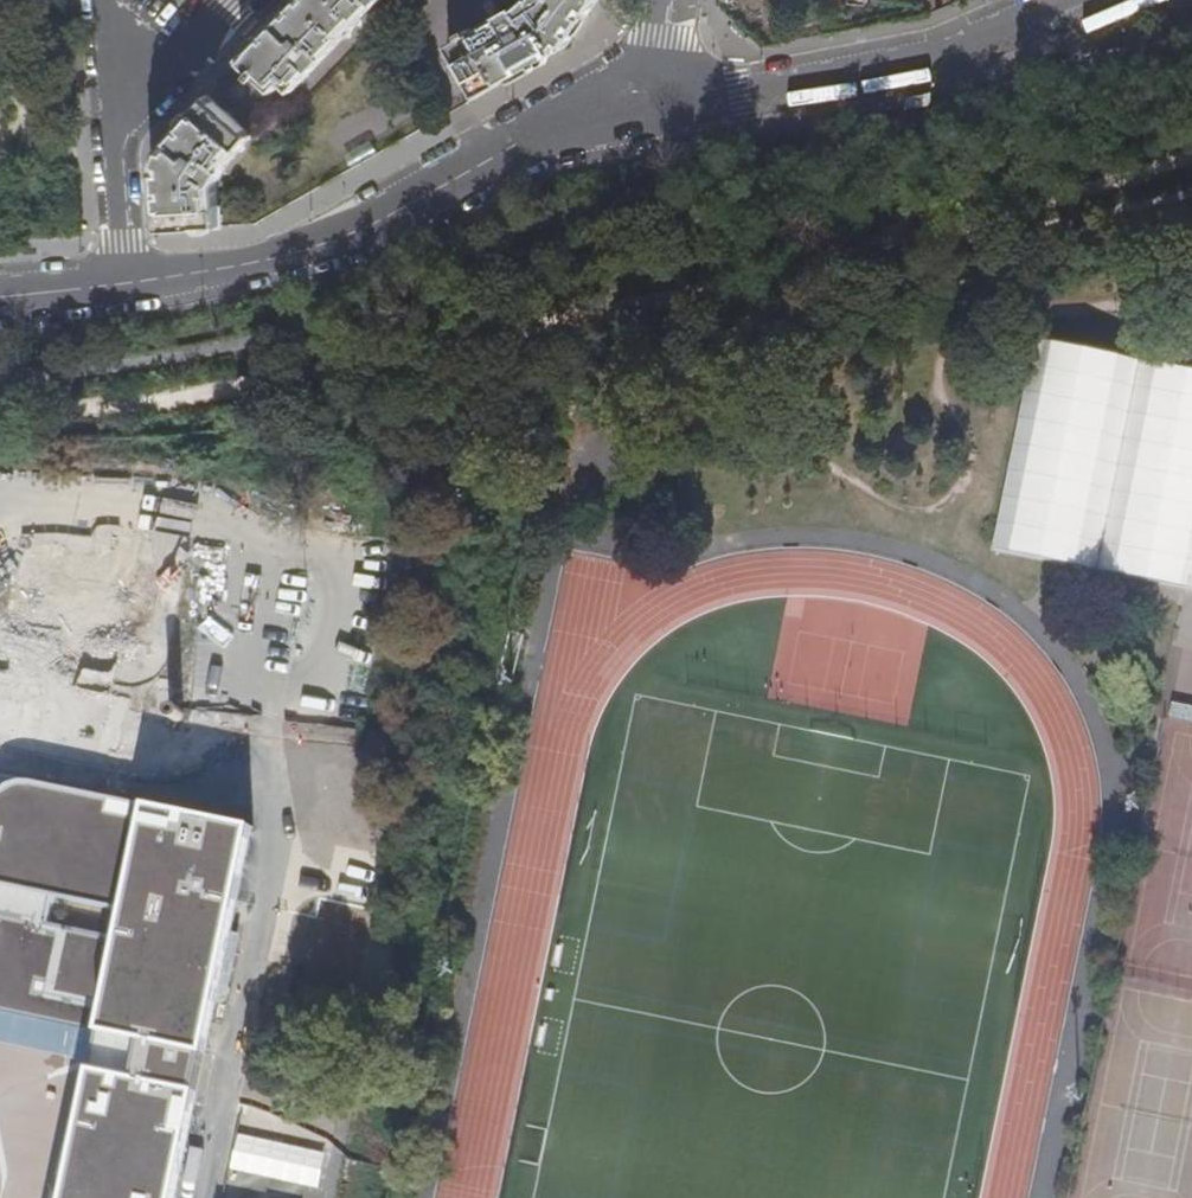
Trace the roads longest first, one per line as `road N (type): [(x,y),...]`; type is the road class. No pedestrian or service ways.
road 1 (residential): [(653,97),(593,107),(338,239),(271,259),(128,283)]
road 2 (residential): [(653,97),(740,93),(936,52),(1064,0)]
road 3 (residential): [(235,0),(117,133)]
road 4 (residential): [(117,133),(128,283)]
road 5 (residential): [(107,0),(117,133)]
road 6 (residential): [(128,283),(0,294)]

